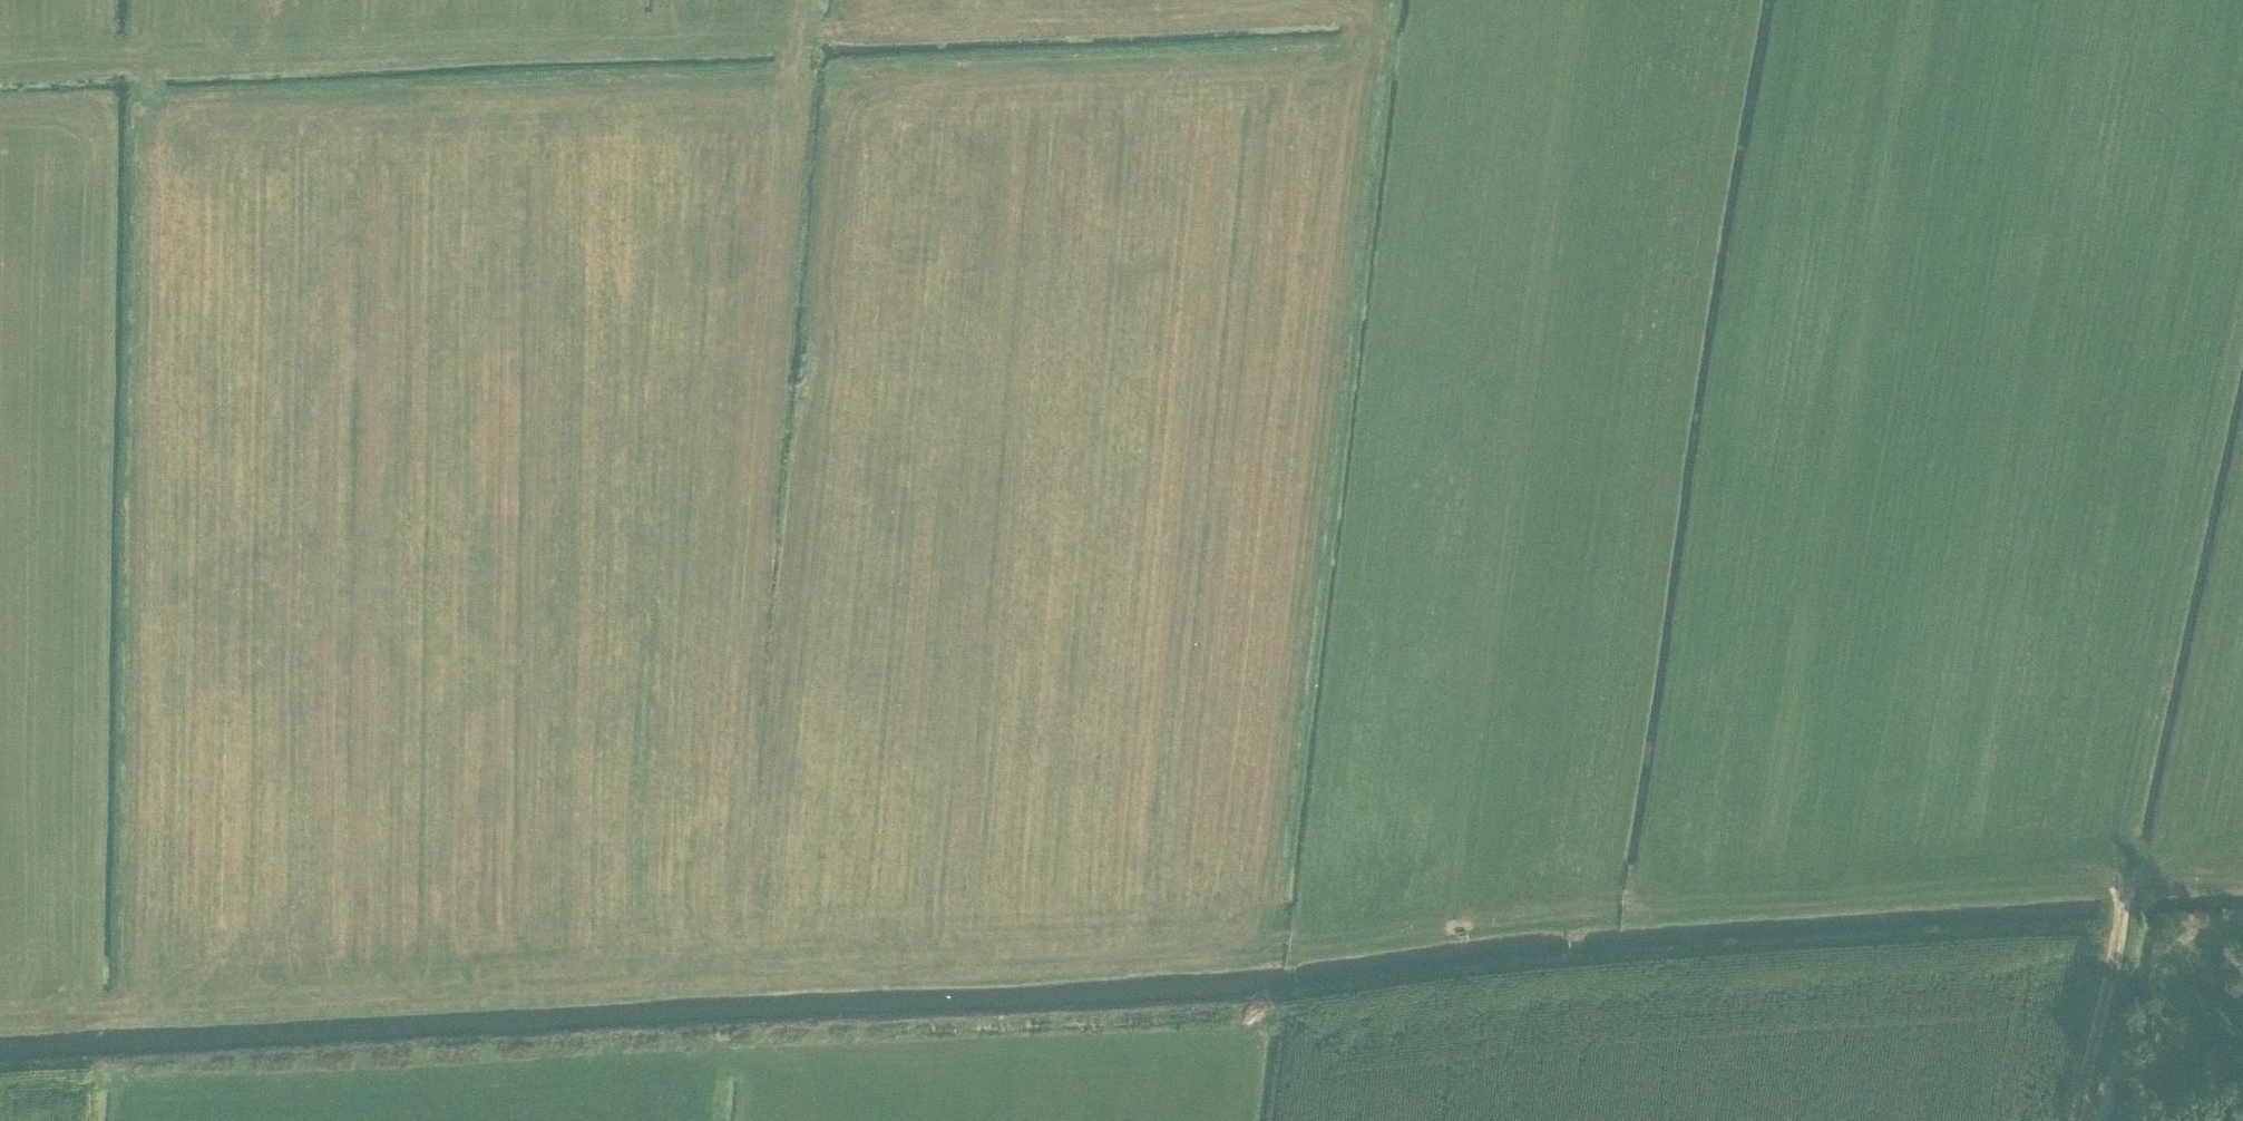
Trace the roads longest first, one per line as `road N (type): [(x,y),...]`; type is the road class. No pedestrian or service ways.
road 1 (track): [(2079,1120),(2122,922)]

